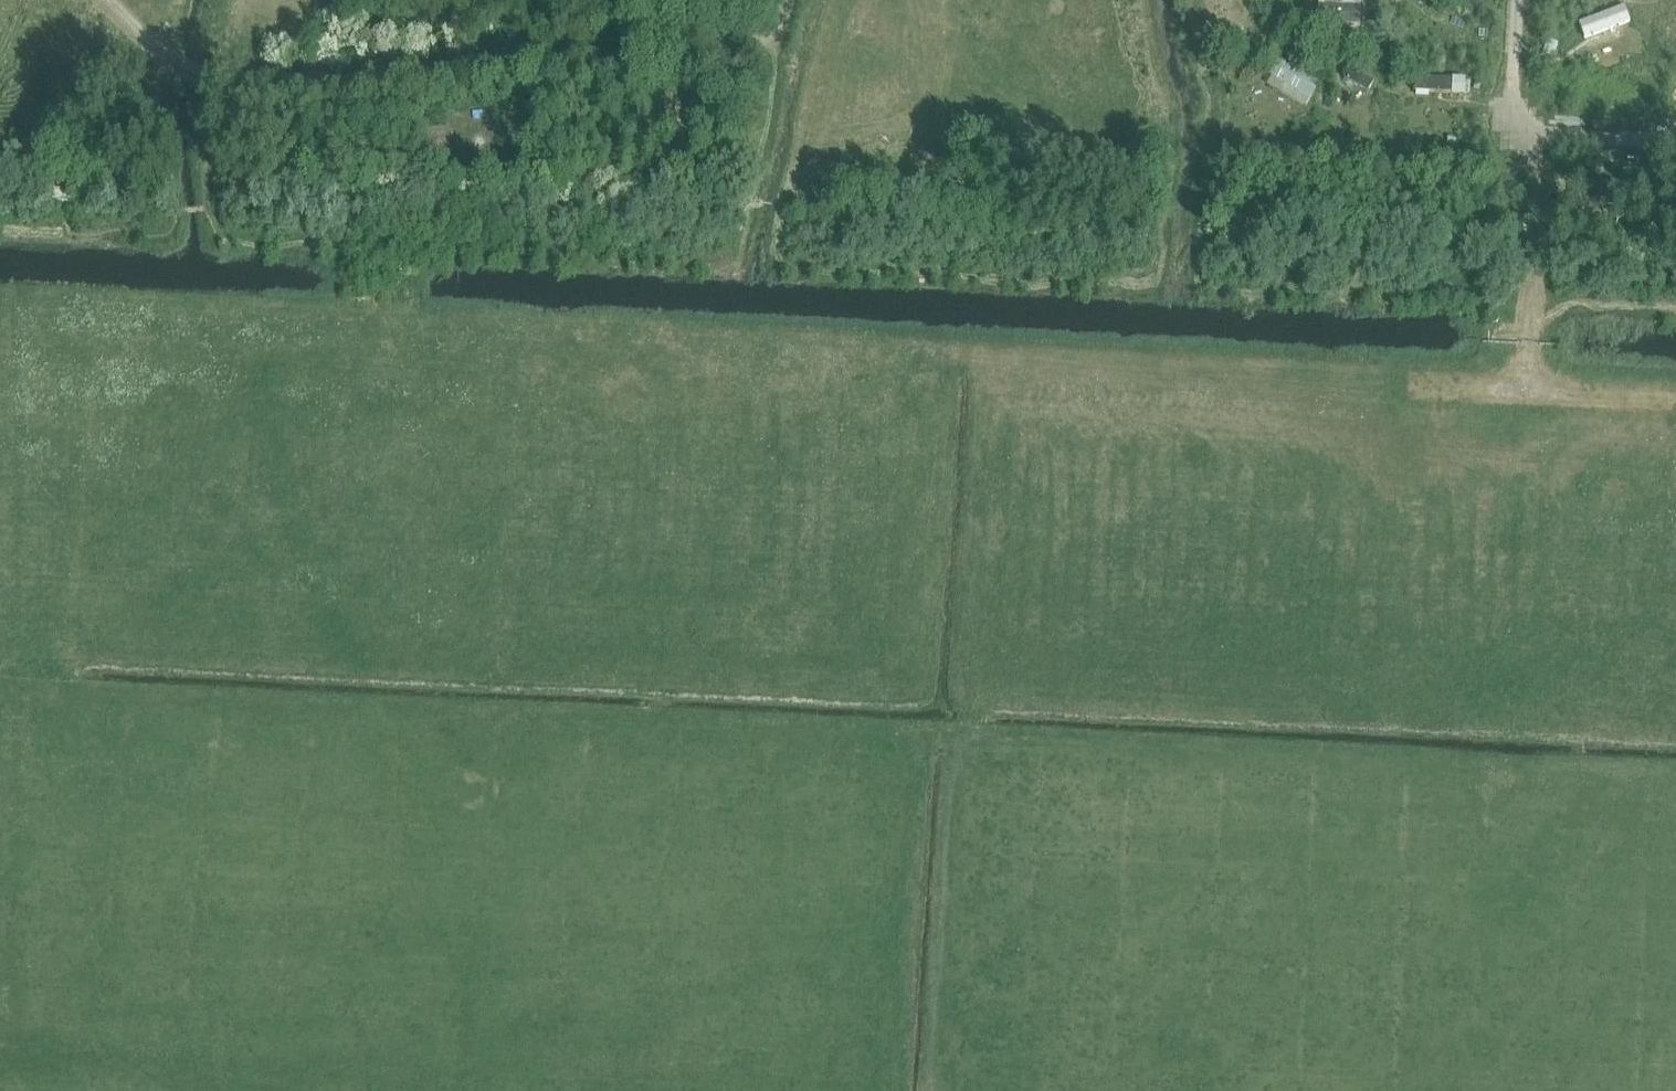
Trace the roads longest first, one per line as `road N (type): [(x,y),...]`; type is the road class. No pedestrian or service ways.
road 1 (track): [(1530,391),(1675,398)]
road 2 (track): [(1530,370),(1530,391),(1423,393)]

